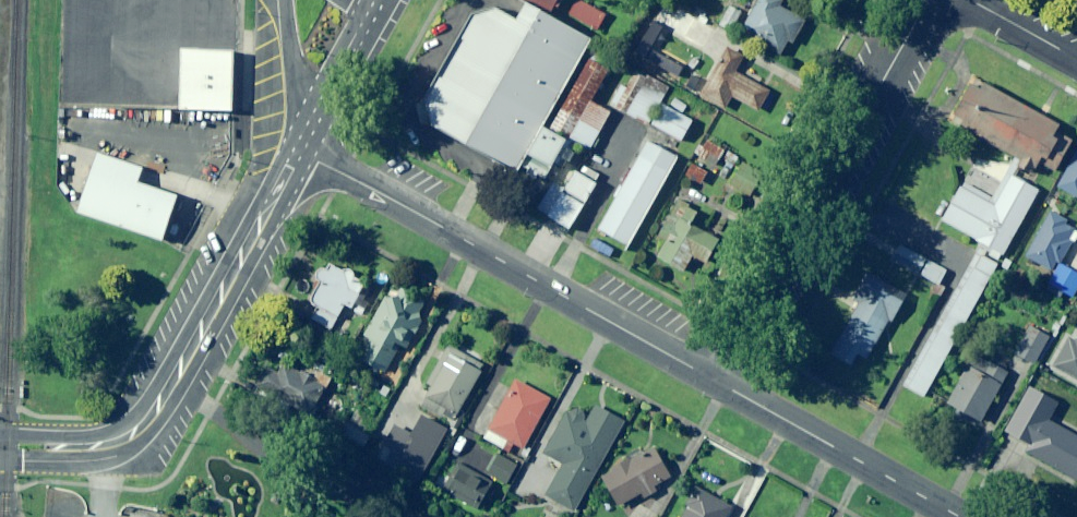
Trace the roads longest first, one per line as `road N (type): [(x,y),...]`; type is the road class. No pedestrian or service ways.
road 1 (residential): [(303,154),(722,385)]
road 2 (residential): [(0,448),(94,447),(144,426),(303,154)]
road 3 (residential): [(722,385),(925,0)]
road 4 (residential): [(722,385),(959,516)]
road 5 (residential): [(303,154),(372,16)]
road 6 (residential): [(303,154),(296,0)]

